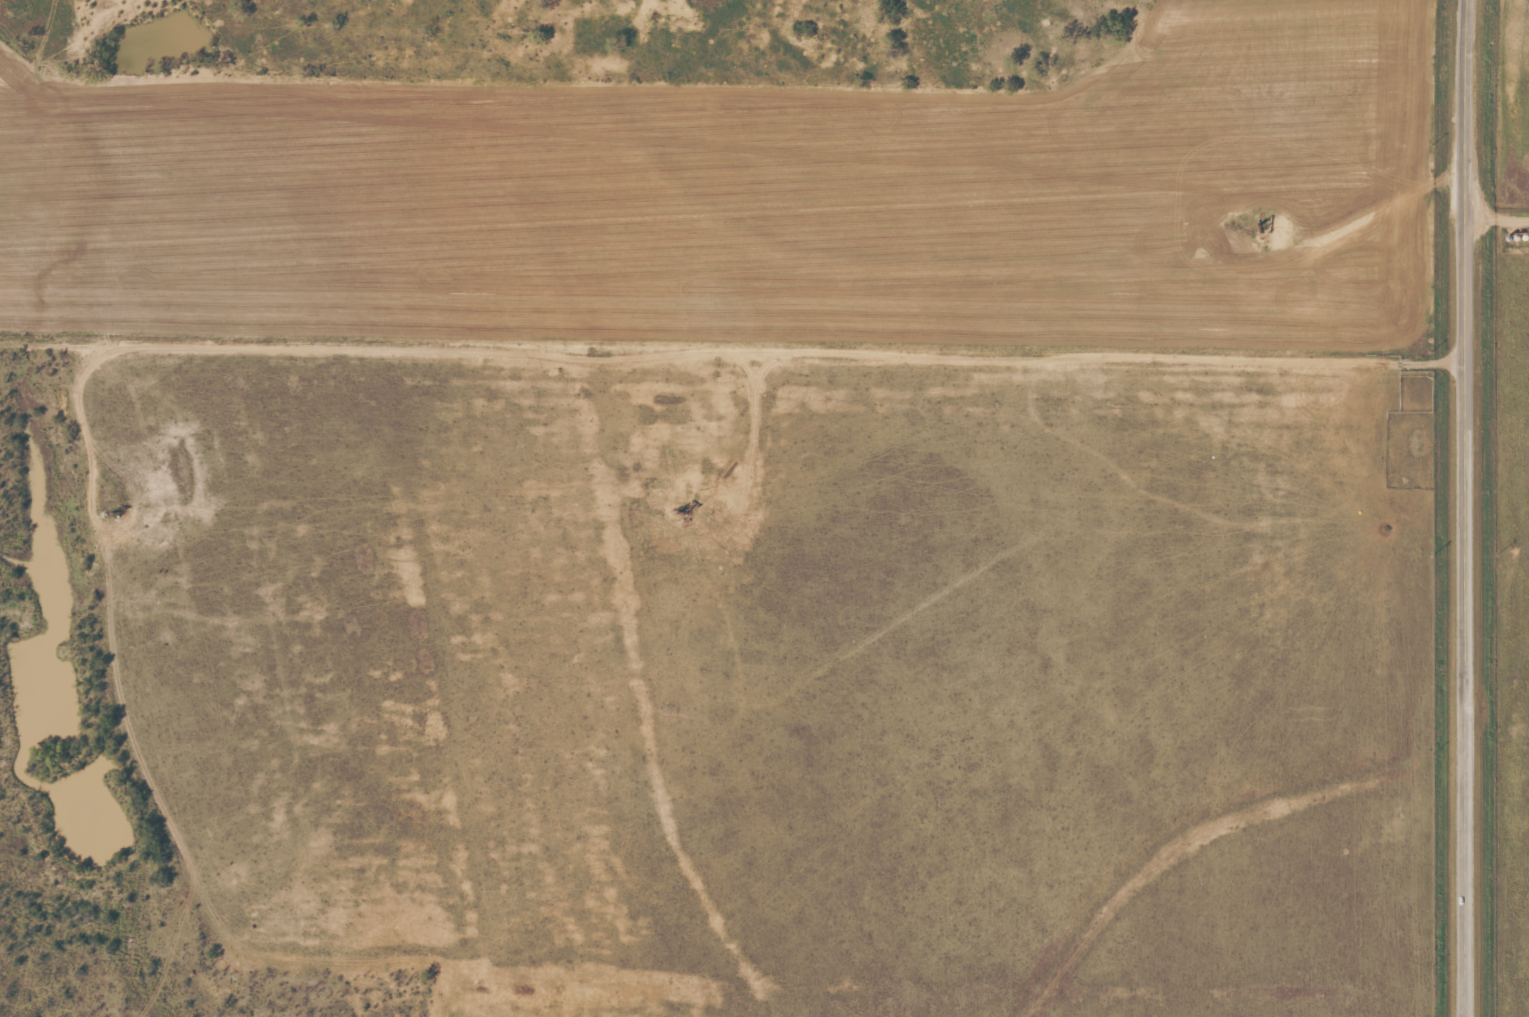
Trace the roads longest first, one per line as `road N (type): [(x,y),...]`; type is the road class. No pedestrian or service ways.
road 1 (secondary): [(1465,1016),(1469,0)]
road 2 (residential): [(1468,36),(1226,10),(1218,0)]

